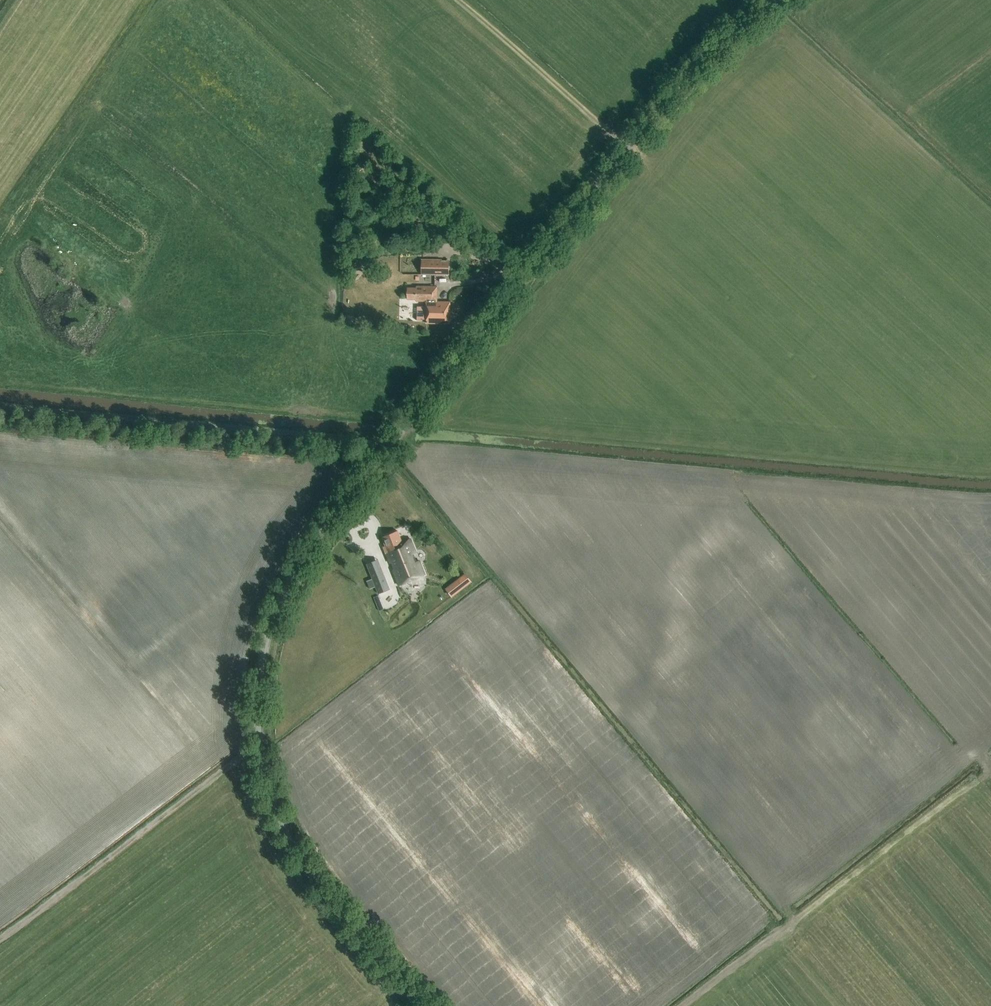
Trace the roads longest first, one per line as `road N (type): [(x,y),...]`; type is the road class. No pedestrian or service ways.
road 1 (unclassified): [(417,1005),(320,890),(275,811),(258,714),(269,633),(312,547),(706,63),(776,0)]

